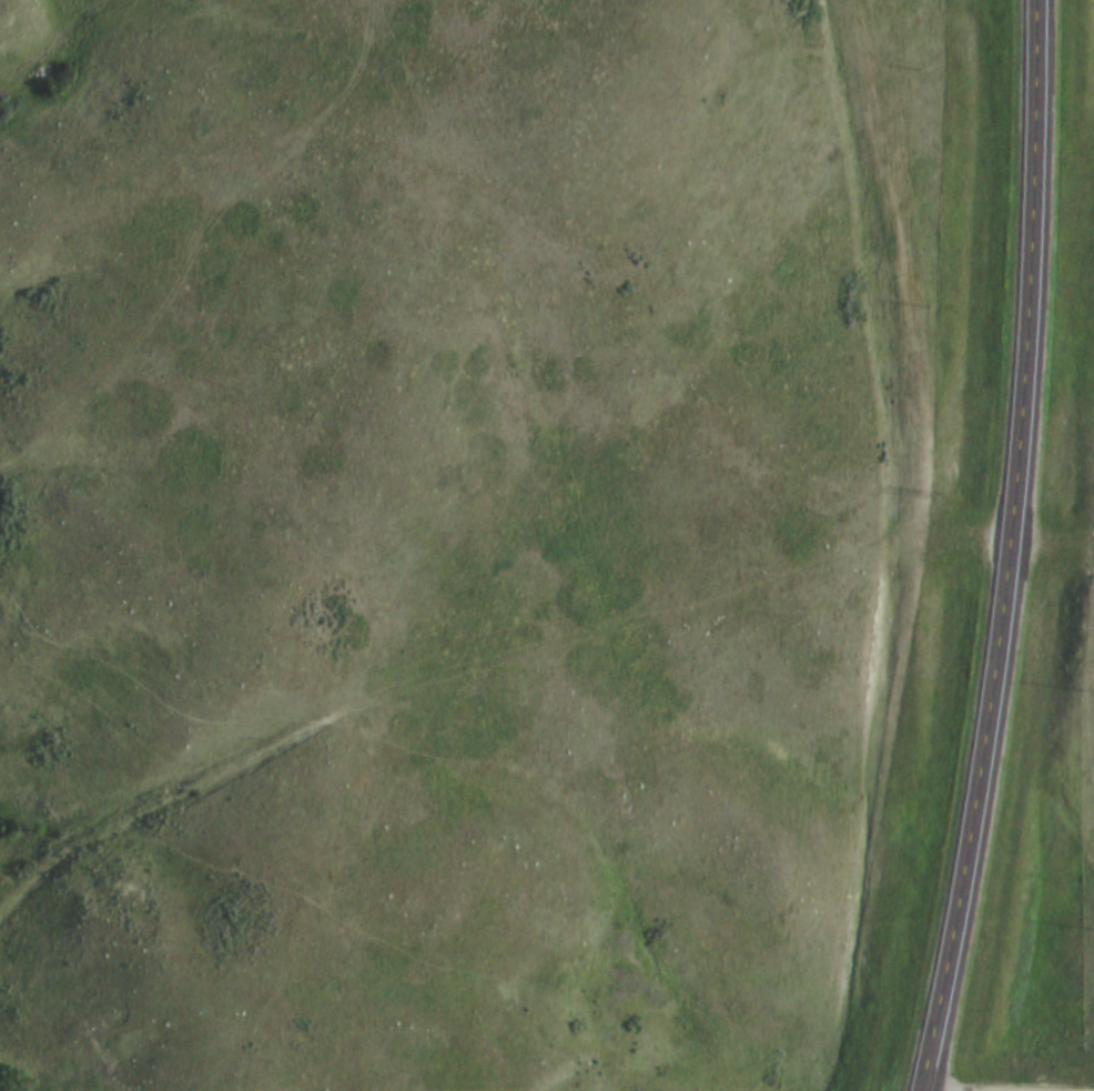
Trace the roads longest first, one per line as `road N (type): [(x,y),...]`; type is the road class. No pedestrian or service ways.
road 1 (secondary): [(1041,0),(1021,495),(931,1090)]

